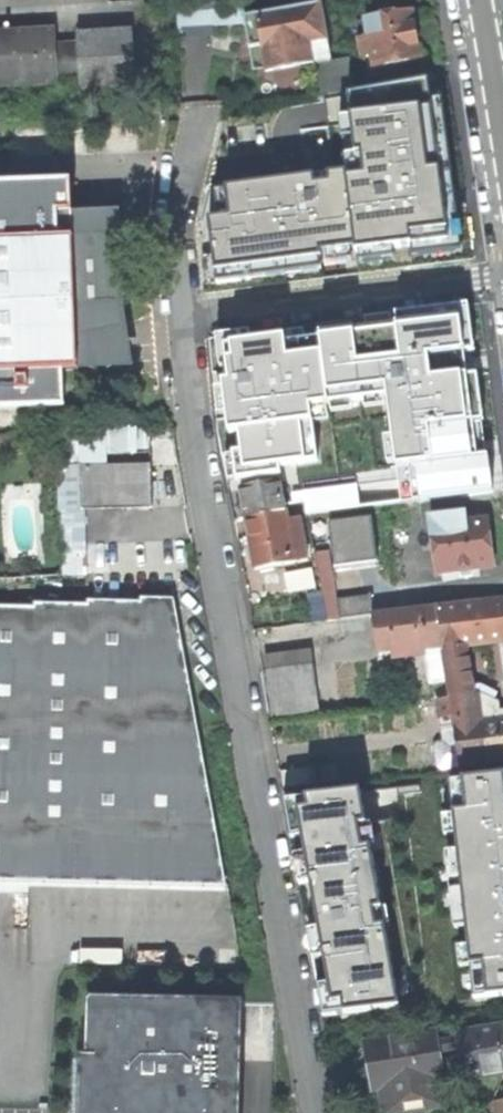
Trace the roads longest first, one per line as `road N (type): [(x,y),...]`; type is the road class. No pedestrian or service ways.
road 1 (unclassified): [(319,1112),(180,318)]
road 2 (unclassified): [(180,318),(502,276)]
road 3 (unclassified): [(180,318),(176,232),(203,108)]
road 4 (residential): [(484,0),(502,130)]

